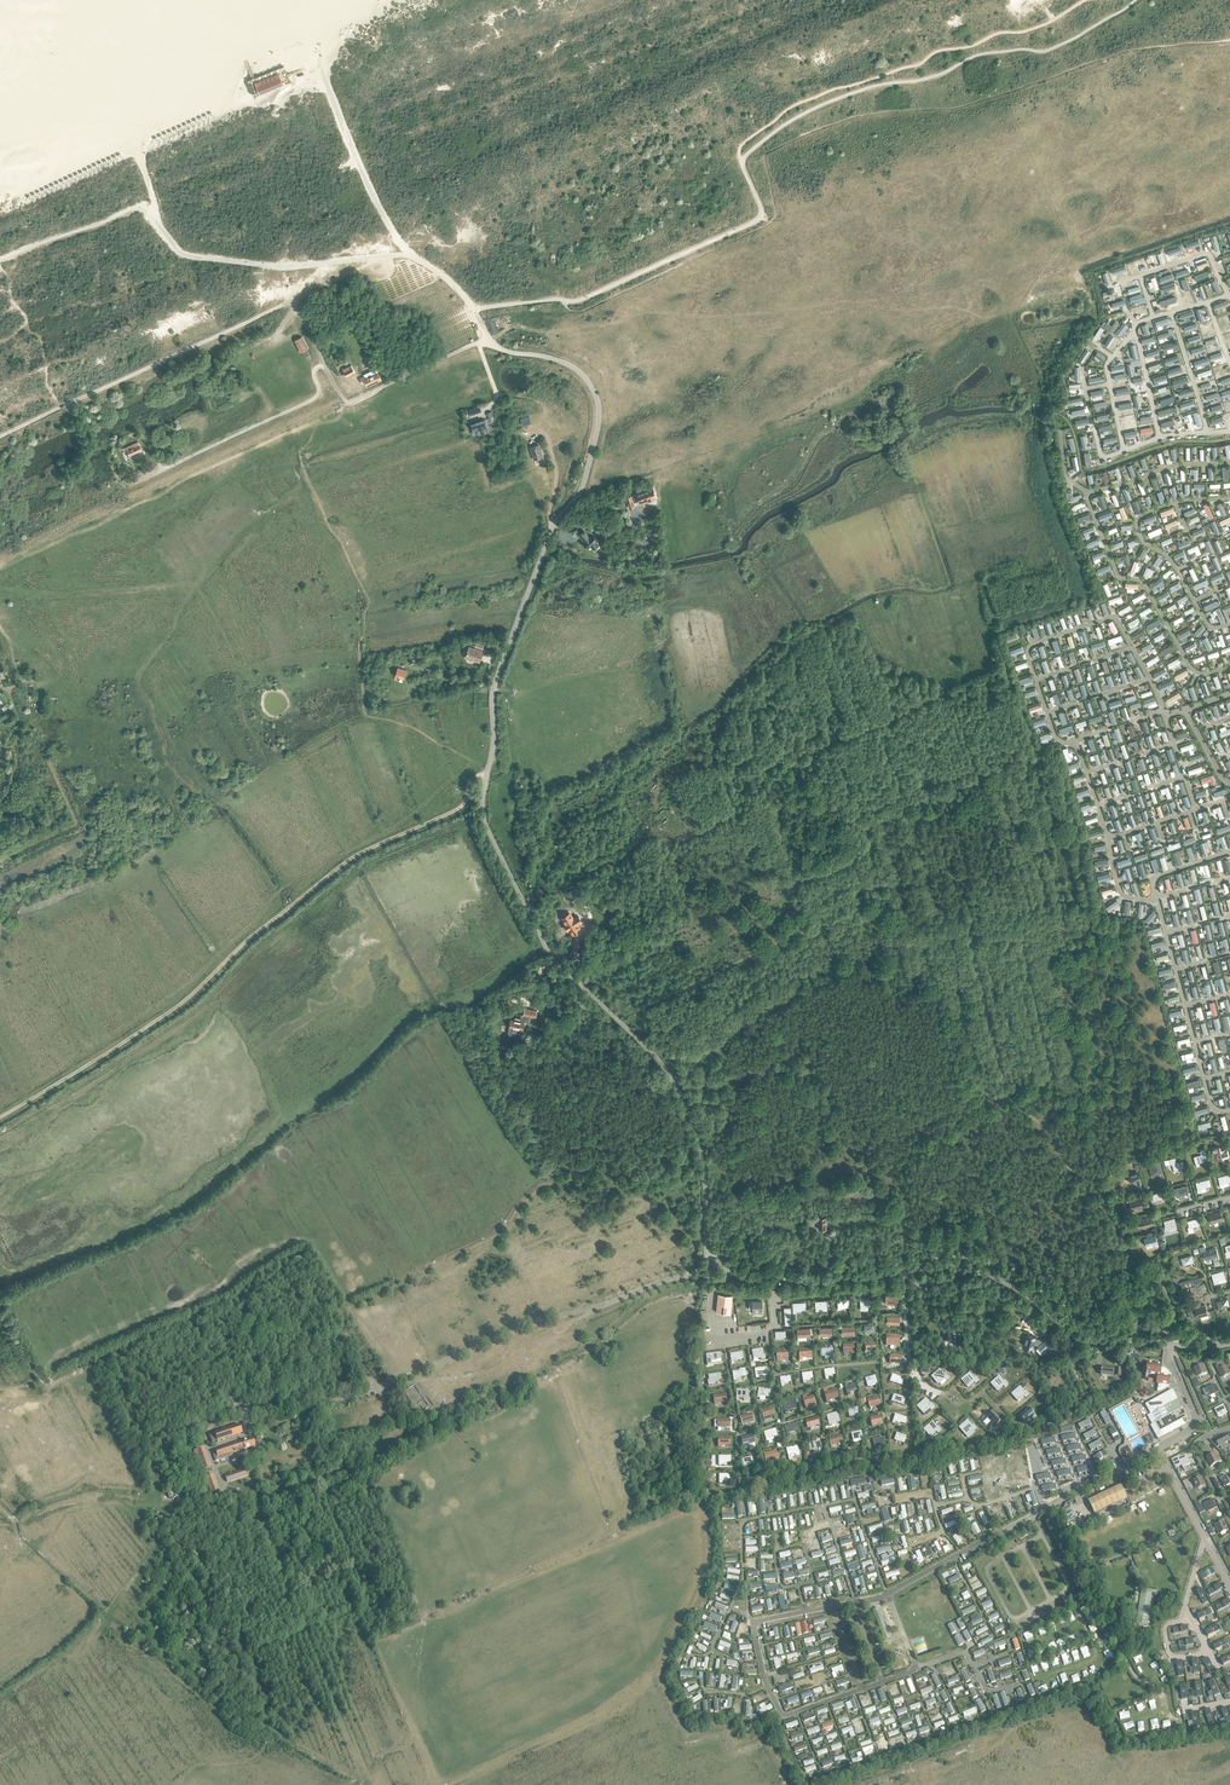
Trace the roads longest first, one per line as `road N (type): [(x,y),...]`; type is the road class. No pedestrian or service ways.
road 1 (unclassified): [(709,1262),(704,1177),(688,1106),(661,1063),(550,957),(482,823),(492,684),(548,532),(580,490),(599,412),(592,389),(572,367),(501,349),(488,336)]
road 2 (unclassified): [(1229,1344),(1085,1338),(1023,1293),(960,1268),(772,1283),(735,1278)]
road 3 (unclassified): [(488,336),(348,404),(341,396)]
road 4 (track): [(904,1271),(909,1364),(924,1387),(940,1394)]

